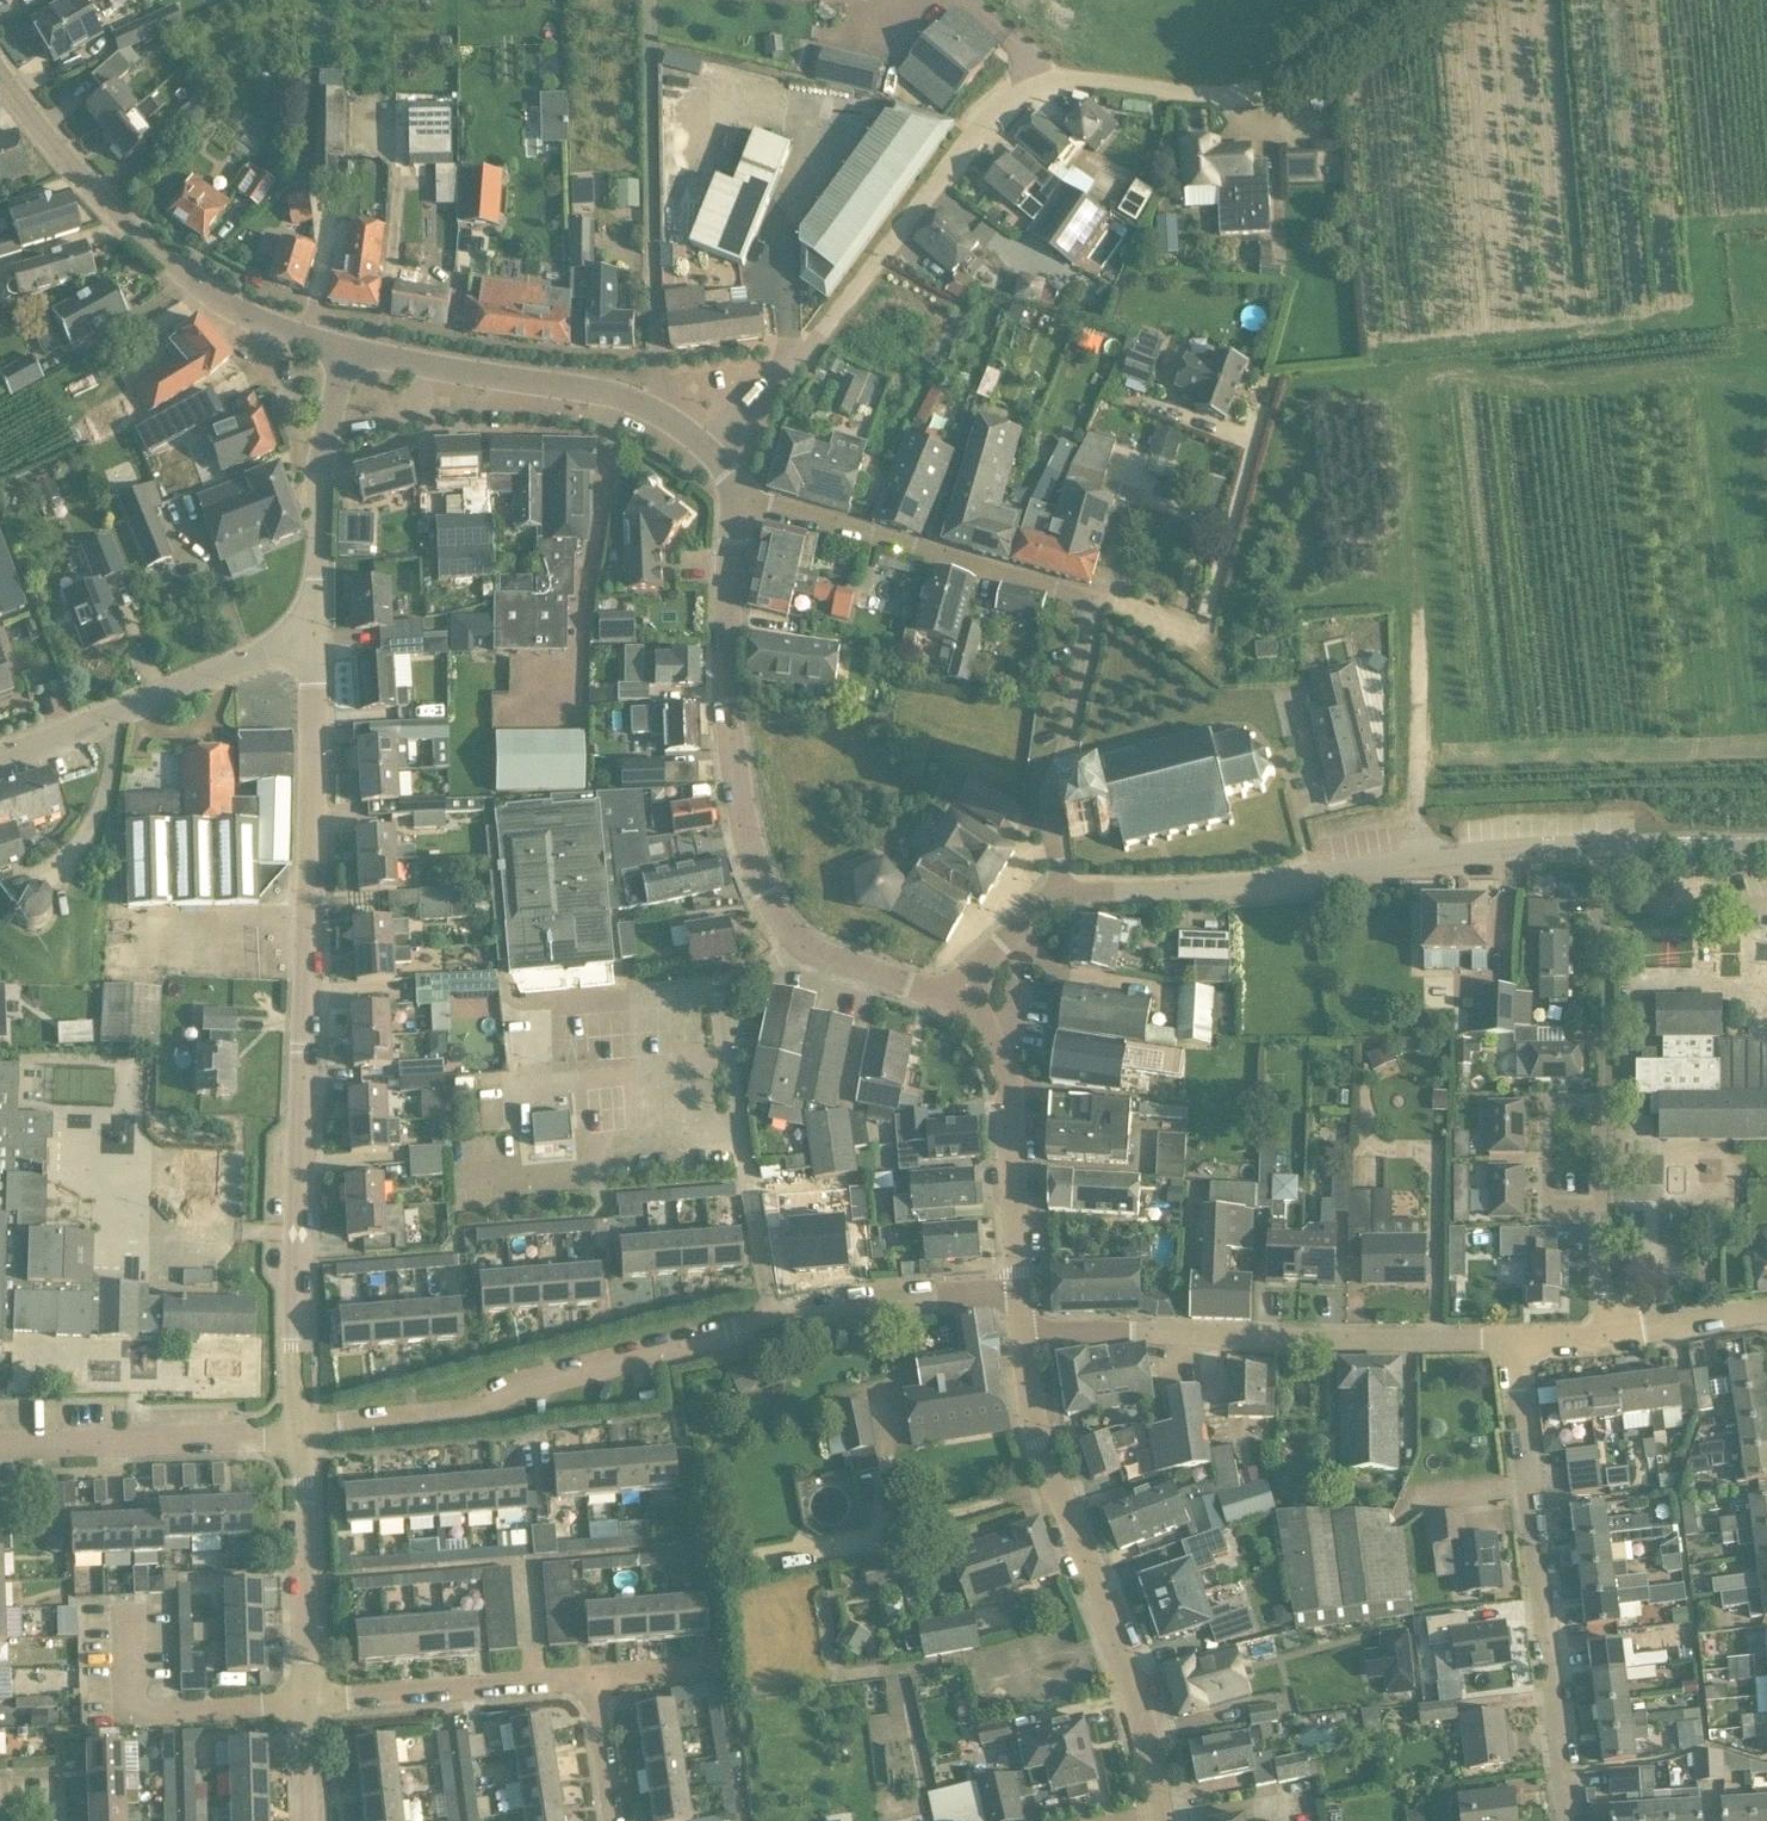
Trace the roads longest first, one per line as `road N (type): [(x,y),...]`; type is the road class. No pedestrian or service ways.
road 1 (residential): [(705,451),(815,343),(983,122),(1028,88),(1078,81),(1195,97),(1244,90),(1282,78),(1406,0)]
road 2 (residential): [(302,1436),(297,1234),(312,927),(313,636)]
road 3 (tertiary): [(1599,848),(1231,888),(1061,895)]
road 4 (tertiary): [(1167,1820),(1138,1697),(1036,1453),(1019,1331)]
road 5 (residential): [(1518,1342),(1019,1331)]
road 6 (residential): [(302,1436),(478,1412),(533,1381),(774,1324)]
road 7 (residential): [(1570,1820),(1518,1342)]
road 8 (residential): [(807,946),(767,906),(737,798),(726,647),(737,499)]
road 9 (residential): [(344,352),(208,297),(108,210),(0,74)]
road 10 (residential): [(774,1324),(719,987),(807,946)]
road 11 (residential): [(652,408),(649,0)]
road 12 (residential): [(737,499),(1097,599)]
road 13 (residential): [(0,758),(313,636)]
road 14 (residential): [(652,408),(611,394),(344,352)]
road 15 (tertiary): [(1017,1294),(1009,1113),(993,1042),(958,1002)]
road 16 (residential): [(0,1445),(302,1436)]
road 17 (residential): [(1097,599),(1051,796),(1061,895)]
road 18 (residential): [(301,1701),(590,1678)]
road 19 (residential): [(313,636),(319,474),(344,352)]
road 20 (residential): [(131,1618),(133,1715),(301,1701)]
road 21 (residential): [(301,1701),(302,1436)]
road 22 (residential): [(774,1324),(869,1302),(1017,1294)]
road 23 (residential): [(1607,1331),(1607,1209),(1546,1209)]
road 24 (tertiary): [(1766,848),(1599,848)]
road 25 (residential): [(958,1002),(845,968),(807,946)]
road 26 (residential): [(1766,1317),(1607,1331)]
road 27 (tertiary): [(1061,895),(978,965),(958,1002)]
road 28 (residential): [(612,1820),(590,1678)]
road 29 (residential): [(1219,664),(1097,599)]
road 30 (residential): [(590,1678),(710,1668)]
road 31 (residential): [(306,1820),(301,1701)]

